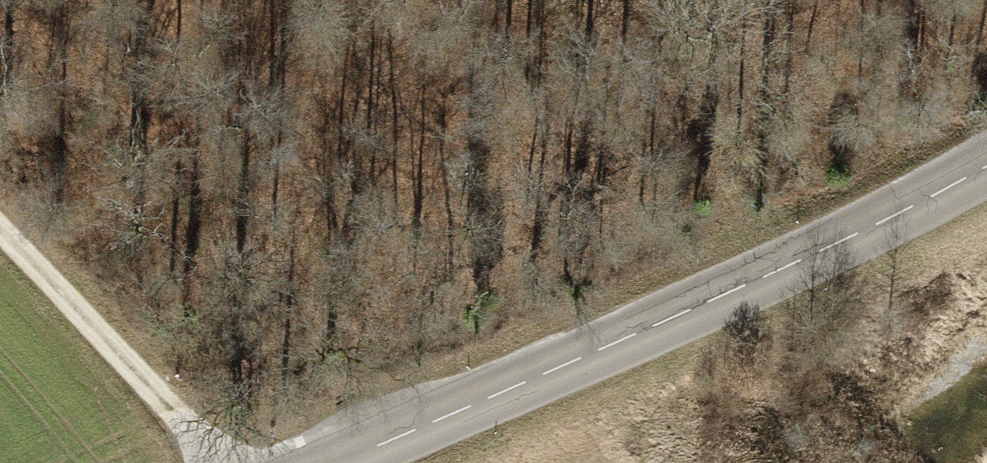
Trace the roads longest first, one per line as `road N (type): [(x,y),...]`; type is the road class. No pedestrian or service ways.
road 1 (tertiary): [(986,168),(333,462)]
road 2 (track): [(240,462),(0,231)]
road 3 (track): [(651,0),(715,292)]

